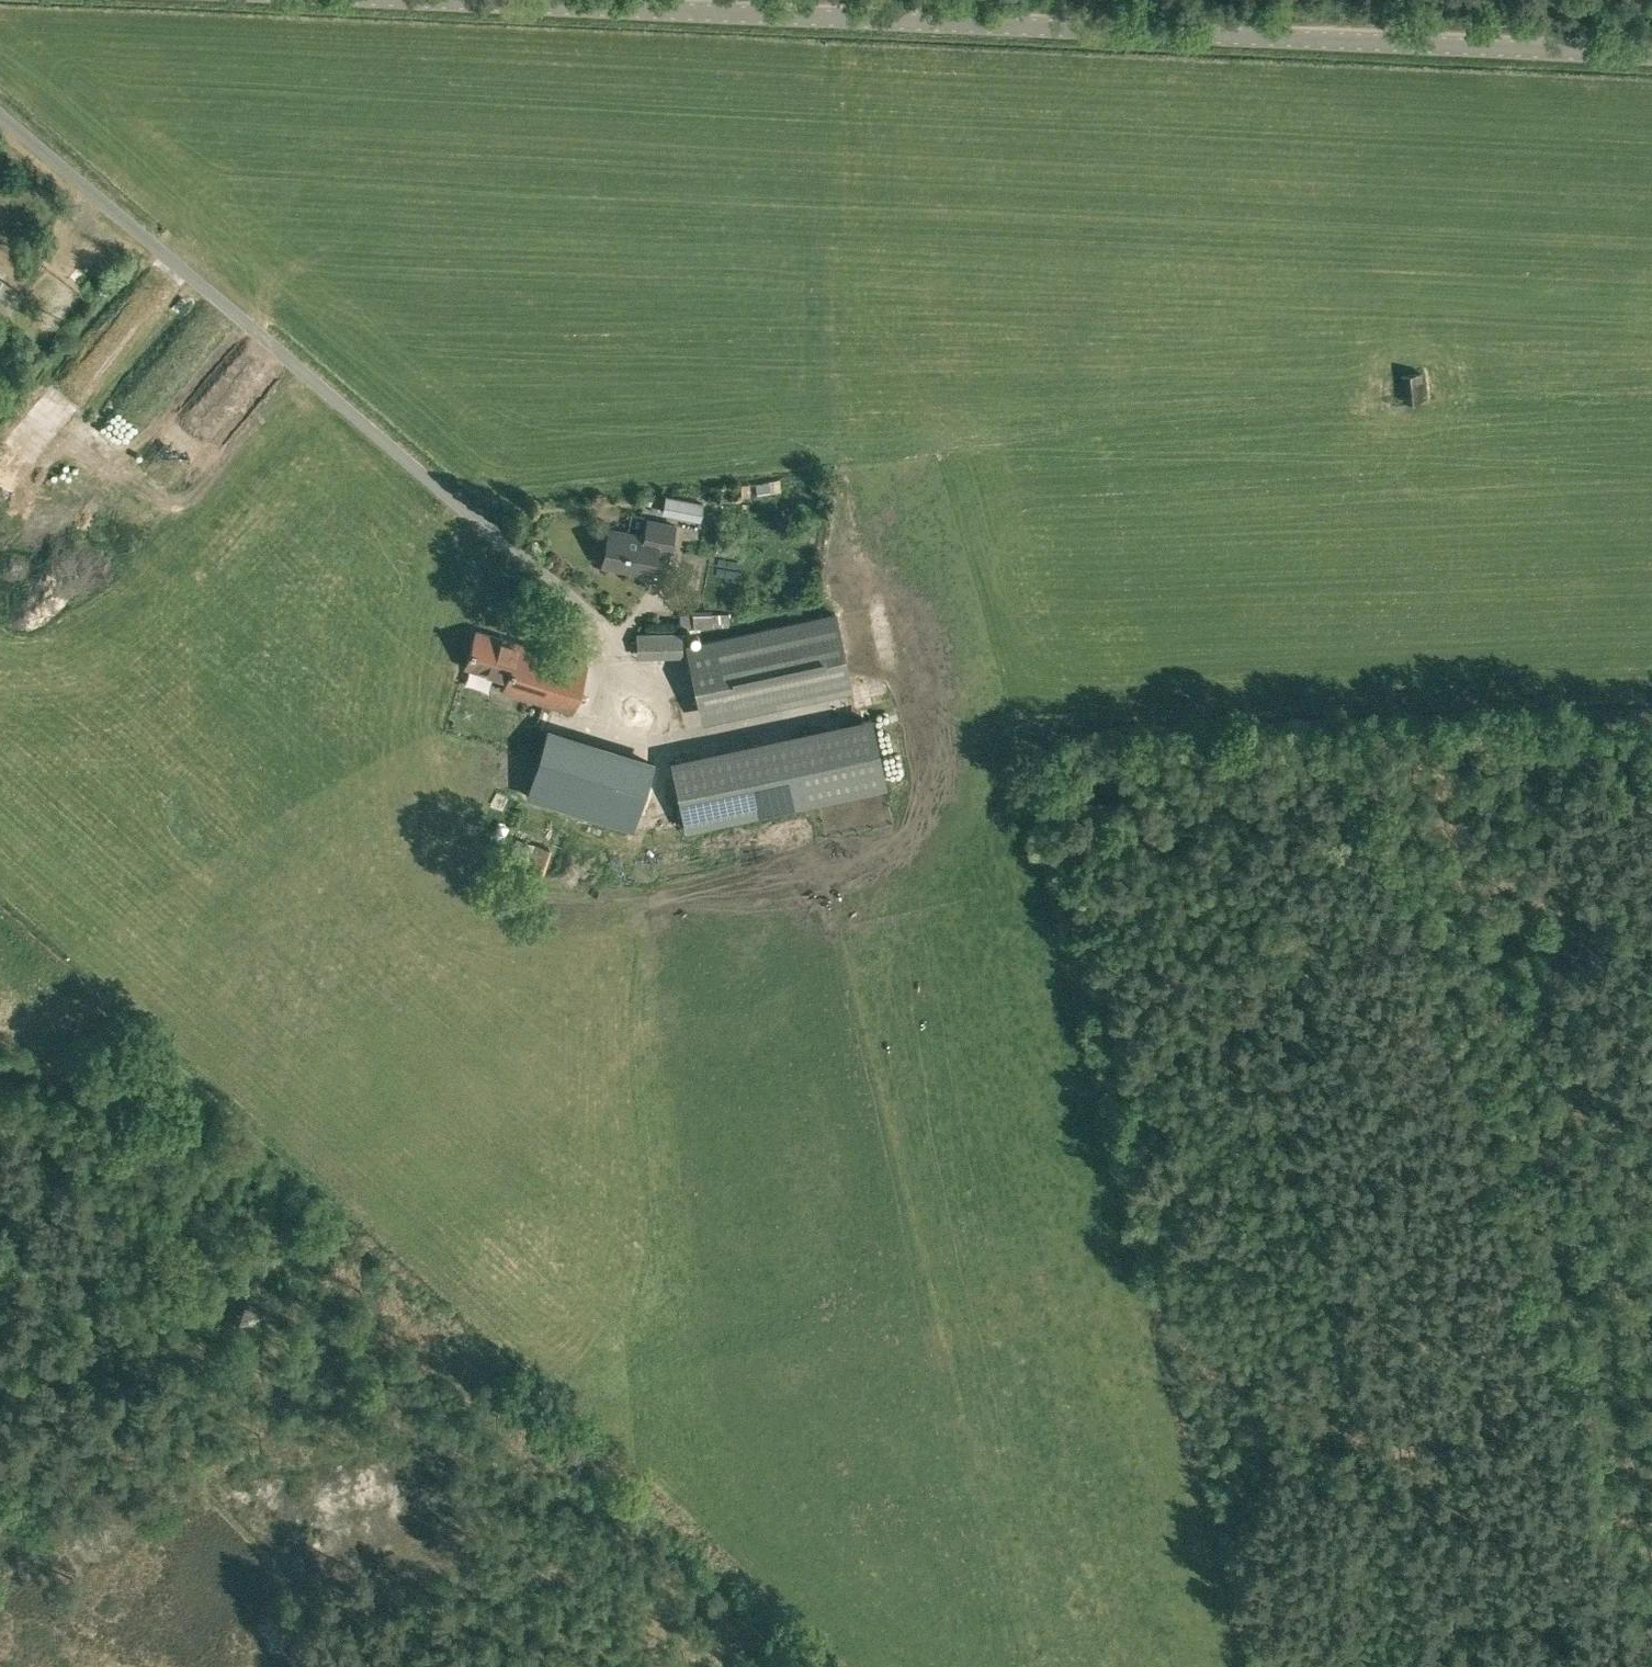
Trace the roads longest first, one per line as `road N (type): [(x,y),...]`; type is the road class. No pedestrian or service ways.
road 1 (unclassified): [(1651,57),(439,0)]

